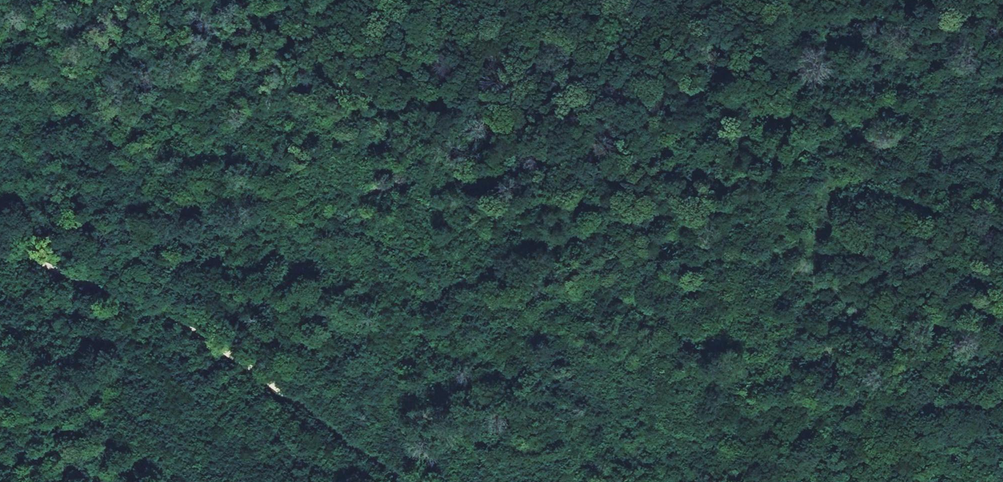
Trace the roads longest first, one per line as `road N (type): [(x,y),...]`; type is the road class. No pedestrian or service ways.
road 1 (track): [(0,249),(191,331),(405,481)]
road 2 (track): [(157,481),(0,334)]

